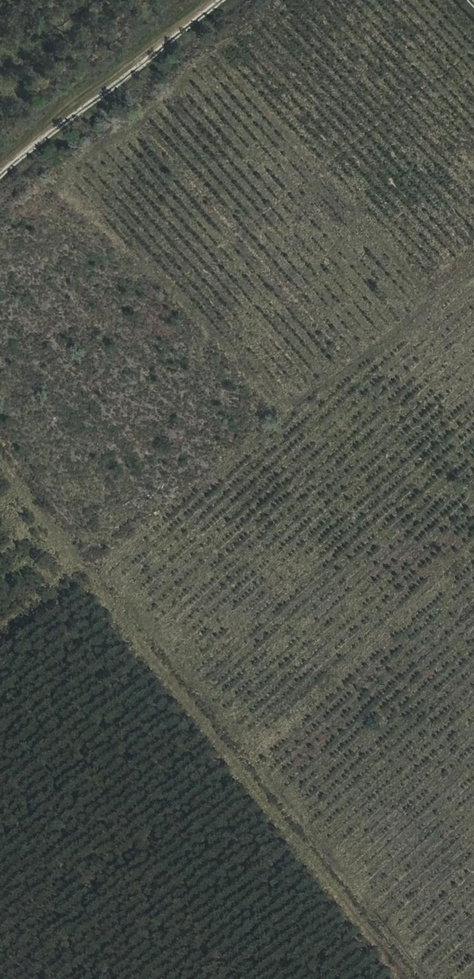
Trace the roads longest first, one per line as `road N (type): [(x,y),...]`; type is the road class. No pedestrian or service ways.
road 1 (track): [(0,169),(214,0)]

